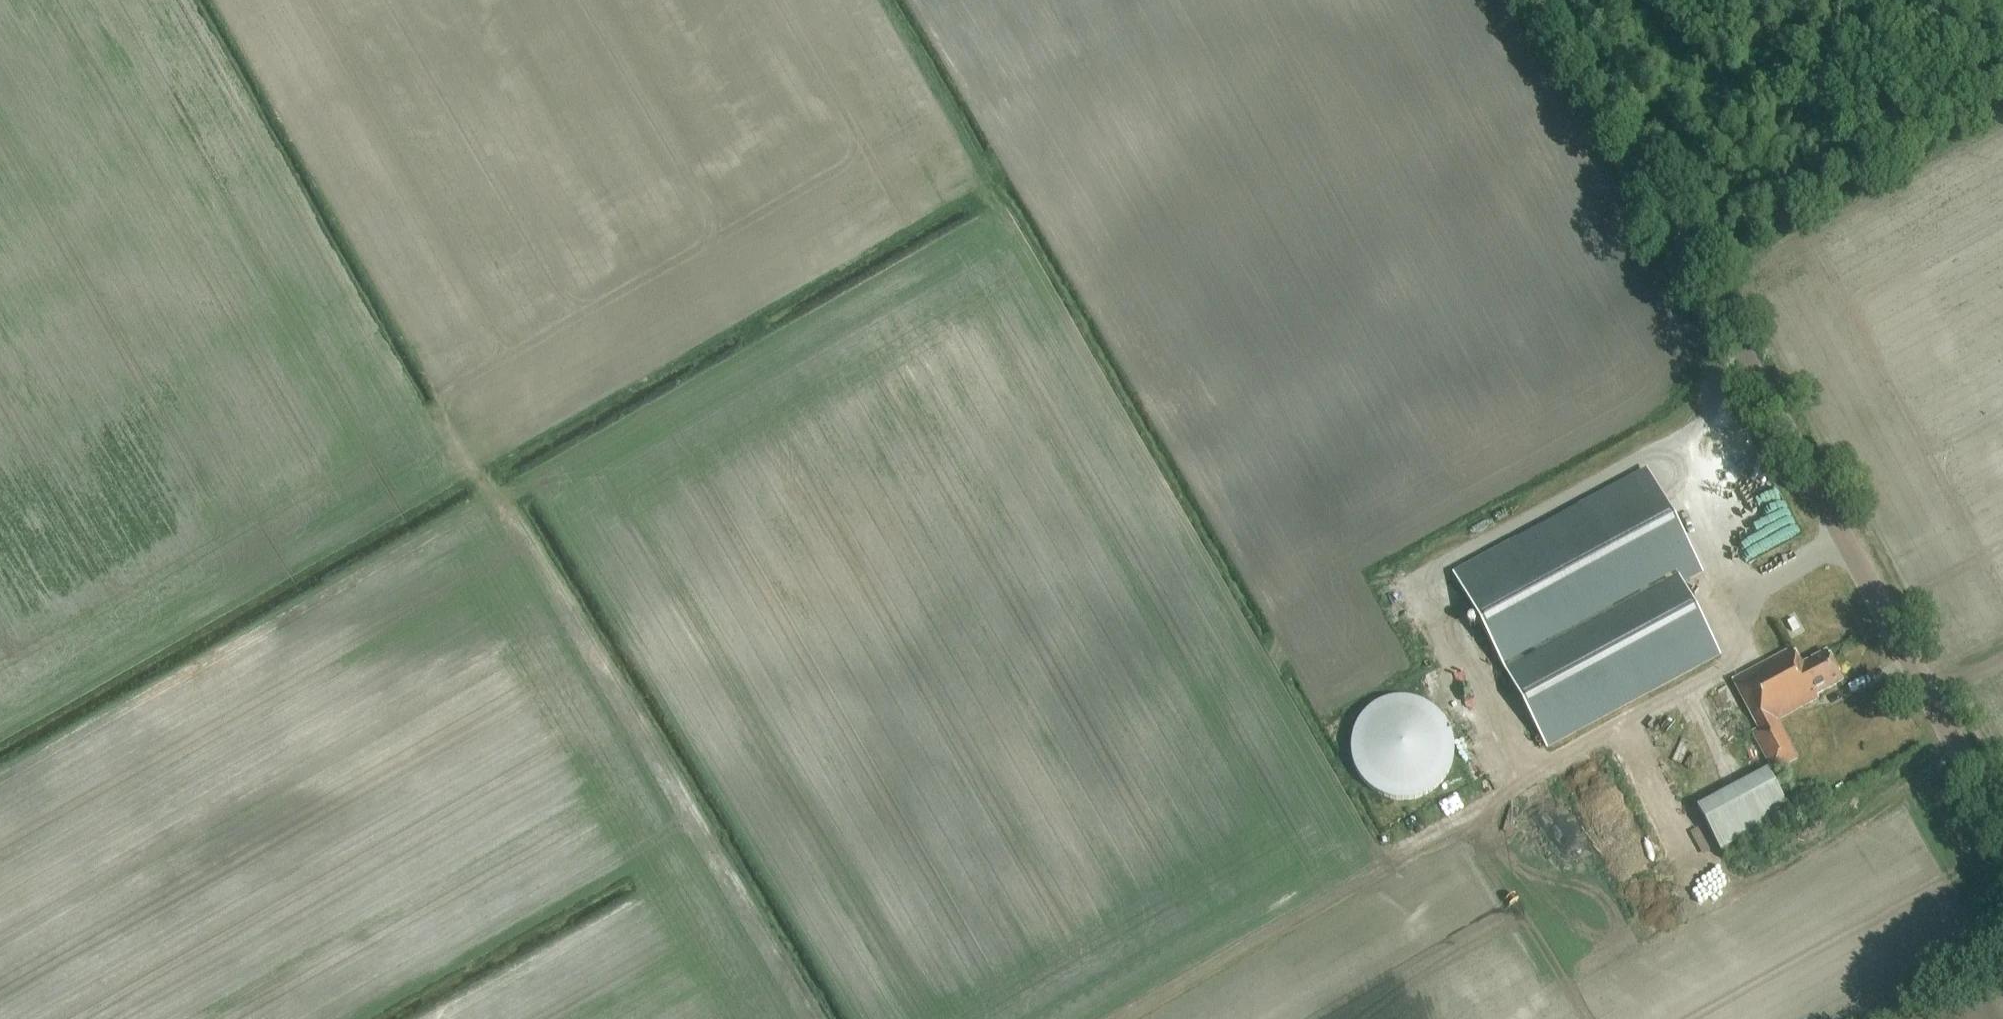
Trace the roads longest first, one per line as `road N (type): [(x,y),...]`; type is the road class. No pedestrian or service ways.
road 1 (tertiary): [(2002,846),(1541,0)]

